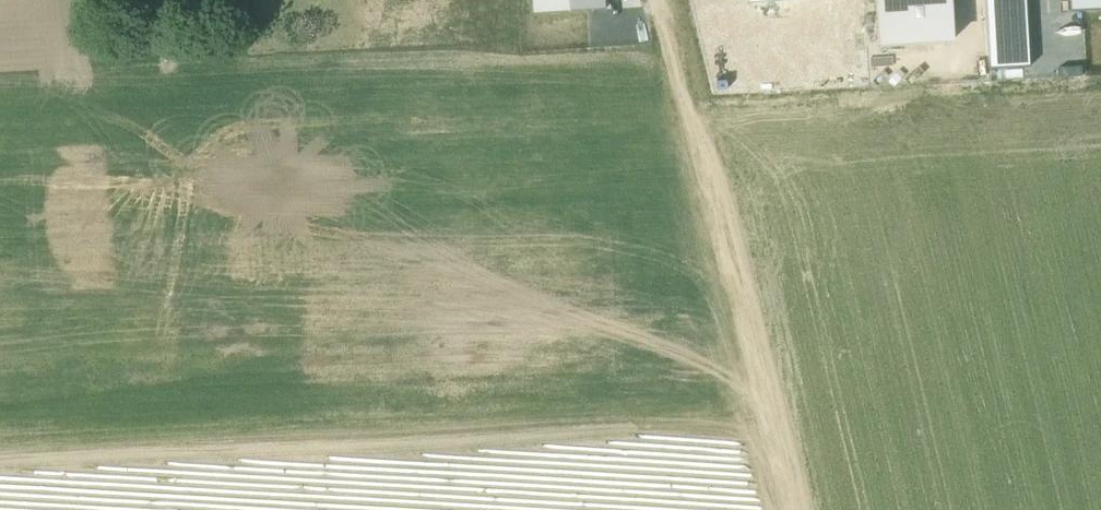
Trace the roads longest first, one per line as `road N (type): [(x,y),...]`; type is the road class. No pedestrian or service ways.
road 1 (track): [(664,0),(786,509)]

